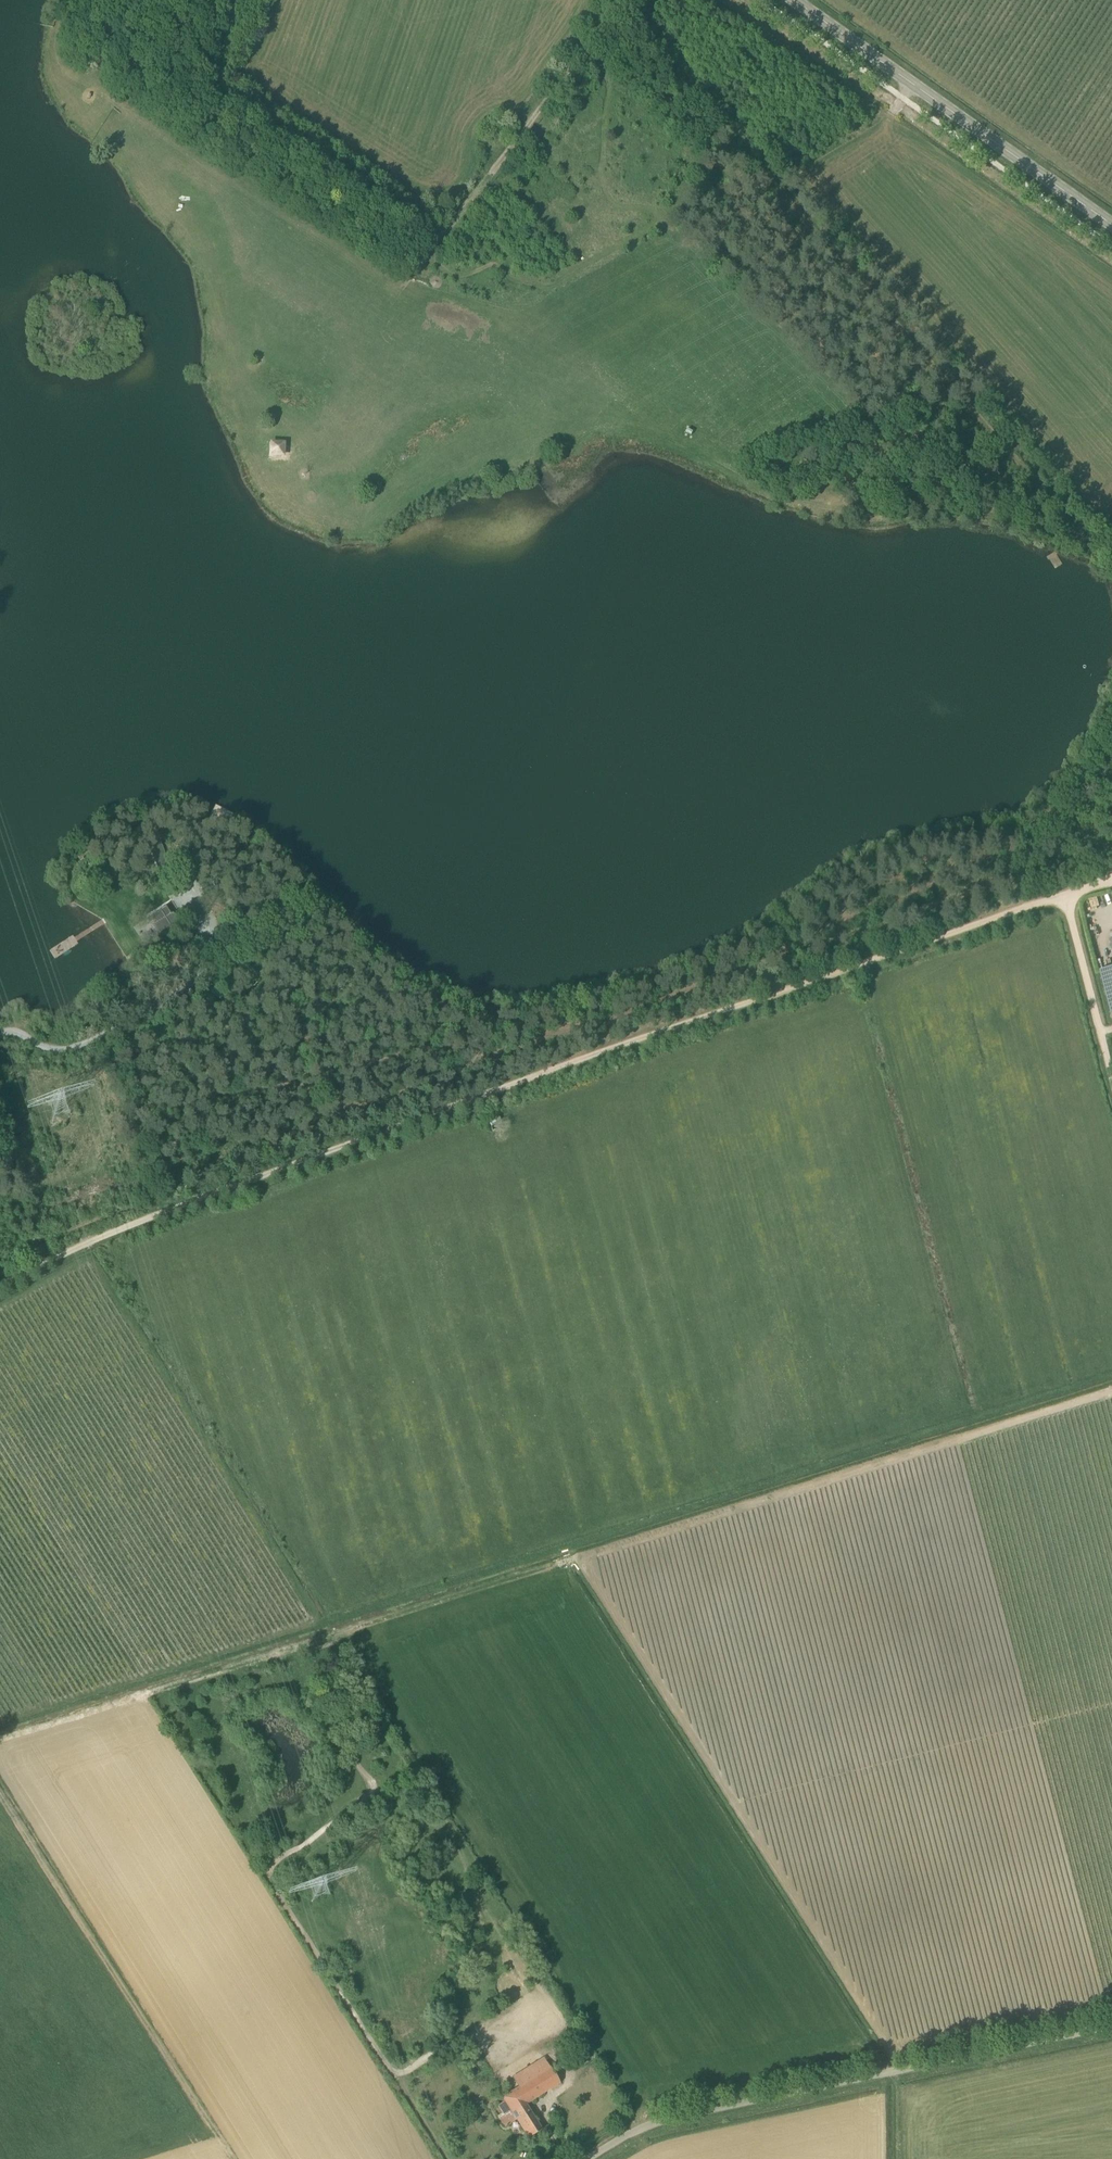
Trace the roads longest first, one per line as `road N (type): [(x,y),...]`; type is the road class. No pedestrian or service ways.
road 1 (track): [(1068,900),(74,1245),(0,1288)]
road 2 (unclassified): [(588,2158),(663,2122),(1111,2028)]
road 3 (secondary): [(1111,225),(794,0)]
road 4 (track): [(620,0),(434,243)]
road 5 (track): [(1068,900),(1111,1073)]

